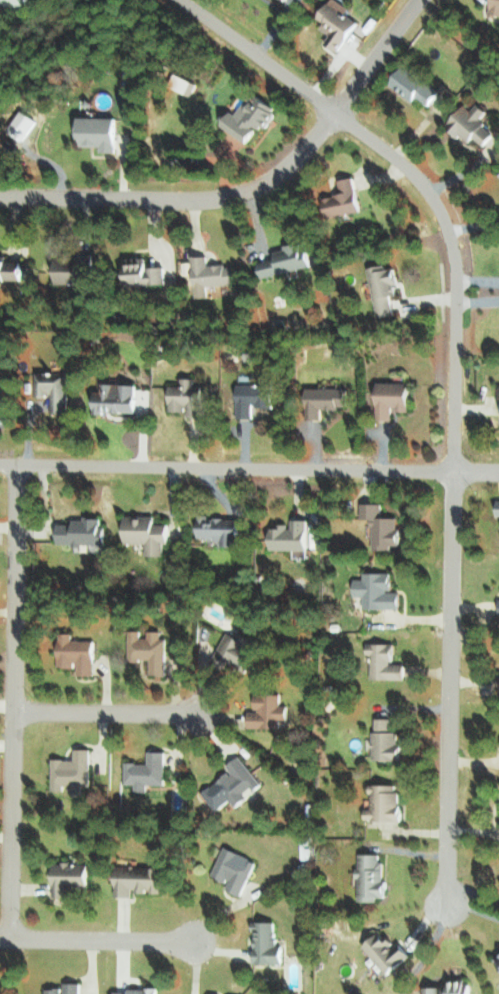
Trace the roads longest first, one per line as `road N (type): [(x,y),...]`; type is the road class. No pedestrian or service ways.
road 1 (residential): [(168,0),(418,180),(454,253),(448,990)]
road 2 (residential): [(0,199),(206,200),(255,192),(296,159),(419,0)]
road 3 (residential): [(0,466),(498,474)]
road 4 (residential): [(20,942),(20,466)]
road 5 (residential): [(0,942),(233,941)]
road 6 (residential): [(18,712),(246,705)]

